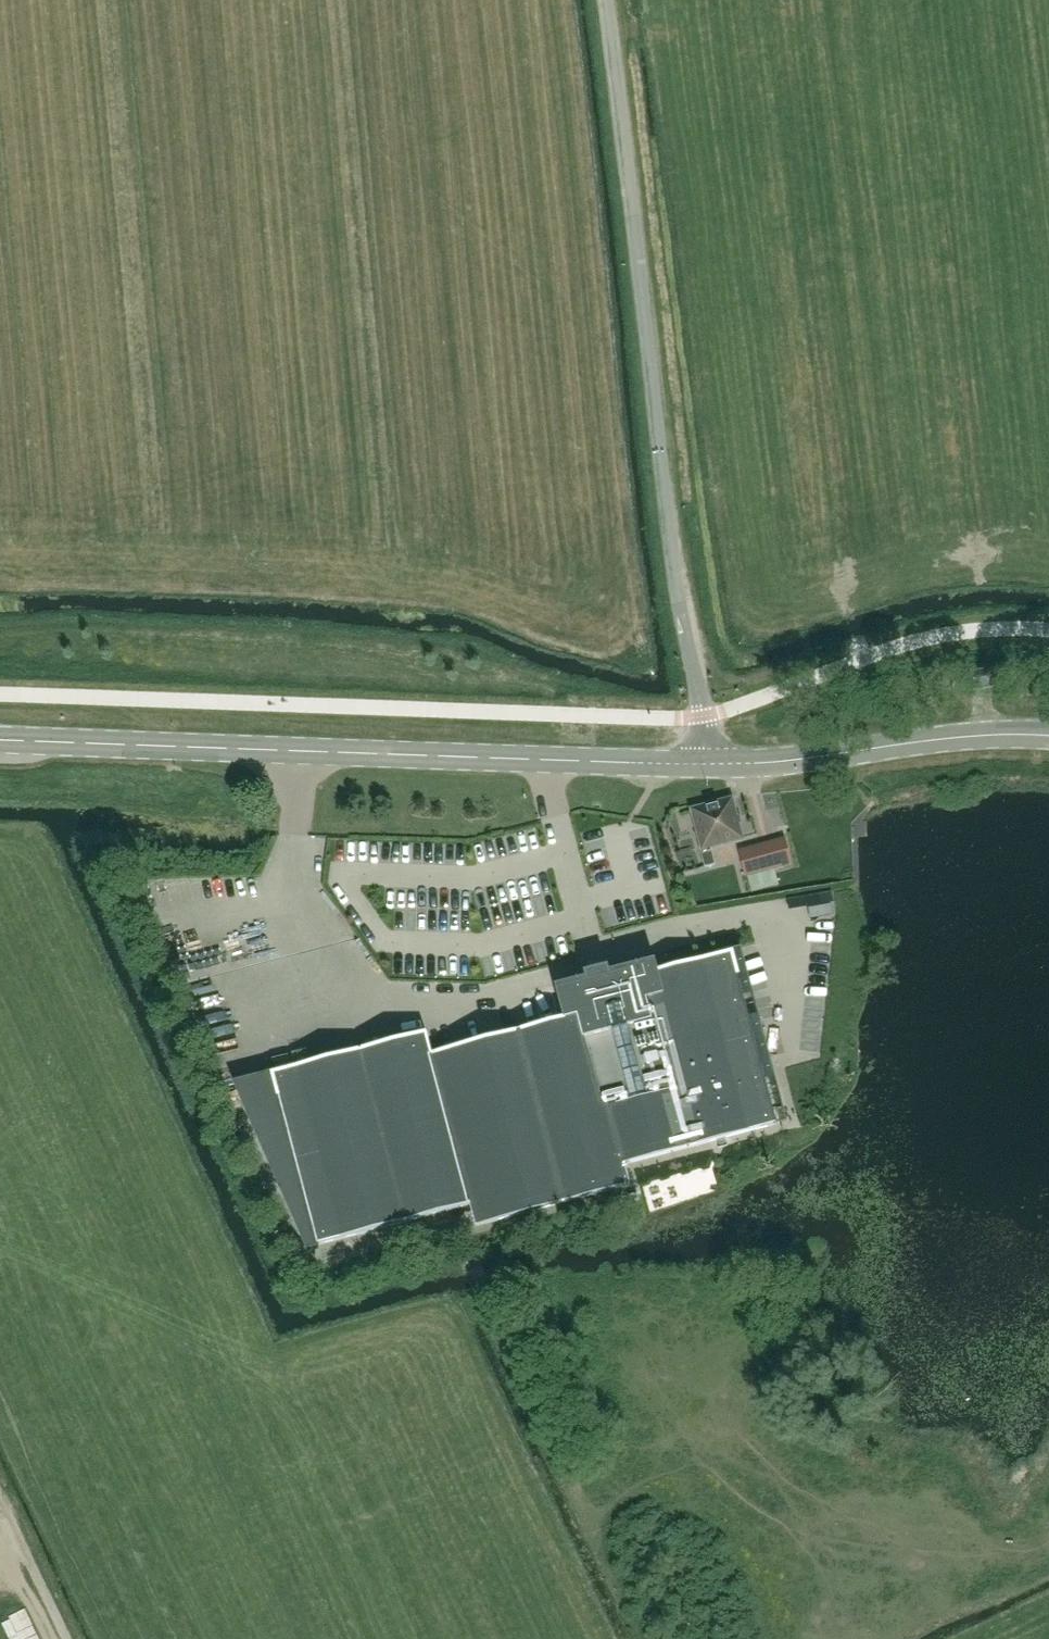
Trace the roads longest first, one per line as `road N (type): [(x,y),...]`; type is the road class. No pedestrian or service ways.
road 1 (unclassified): [(702,762),(703,715),(680,609),(603,0)]
road 2 (secondary): [(702,762),(0,739)]
road 3 (secondary): [(1048,735),(963,735),(702,762)]

